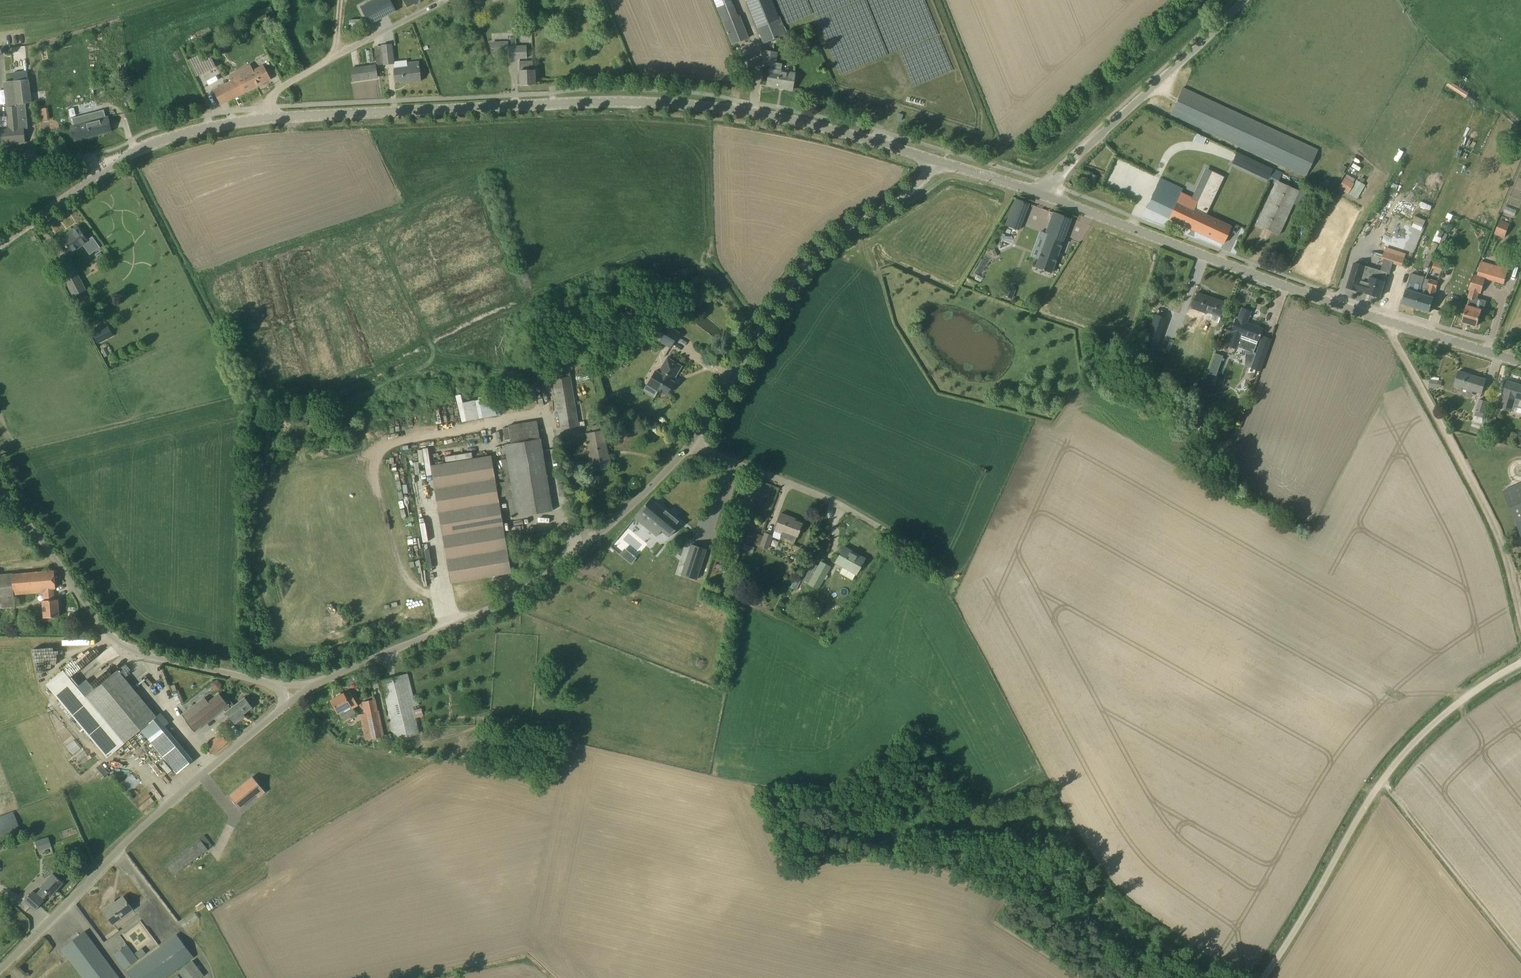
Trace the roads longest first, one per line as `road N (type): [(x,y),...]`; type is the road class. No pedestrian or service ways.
road 1 (tertiary): [(939,162),(794,119),(691,104),(581,100),(266,117)]
road 2 (tertiary): [(1044,194),(1520,362)]
road 3 (unclassified): [(314,682),(482,613),(540,579),(687,445)]
road 4 (unclassified): [(1261,977),(1404,751),(1520,661)]
road 5 (unclassified): [(687,445),(809,261),(918,186),(939,162)]
road 6 (unclassified): [(0,965),(192,782),(283,707)]
road 7 (unclassified): [(282,685),(143,654),(113,639),(0,483)]
road 8 (track): [(1520,613),(1500,541),(1381,317)]
road 9 (unclassified): [(1044,194),(1242,0)]
road 10 (unclassified): [(266,117),(271,97),(287,83),(446,0)]
road 11 (track): [(1382,780),(1520,951)]
road 12 (unclassified): [(687,445),(786,482),(885,532)]
road 13 (tertiary): [(107,168),(180,134),(266,117)]
road 14 (tertiary): [(0,244),(107,168)]

